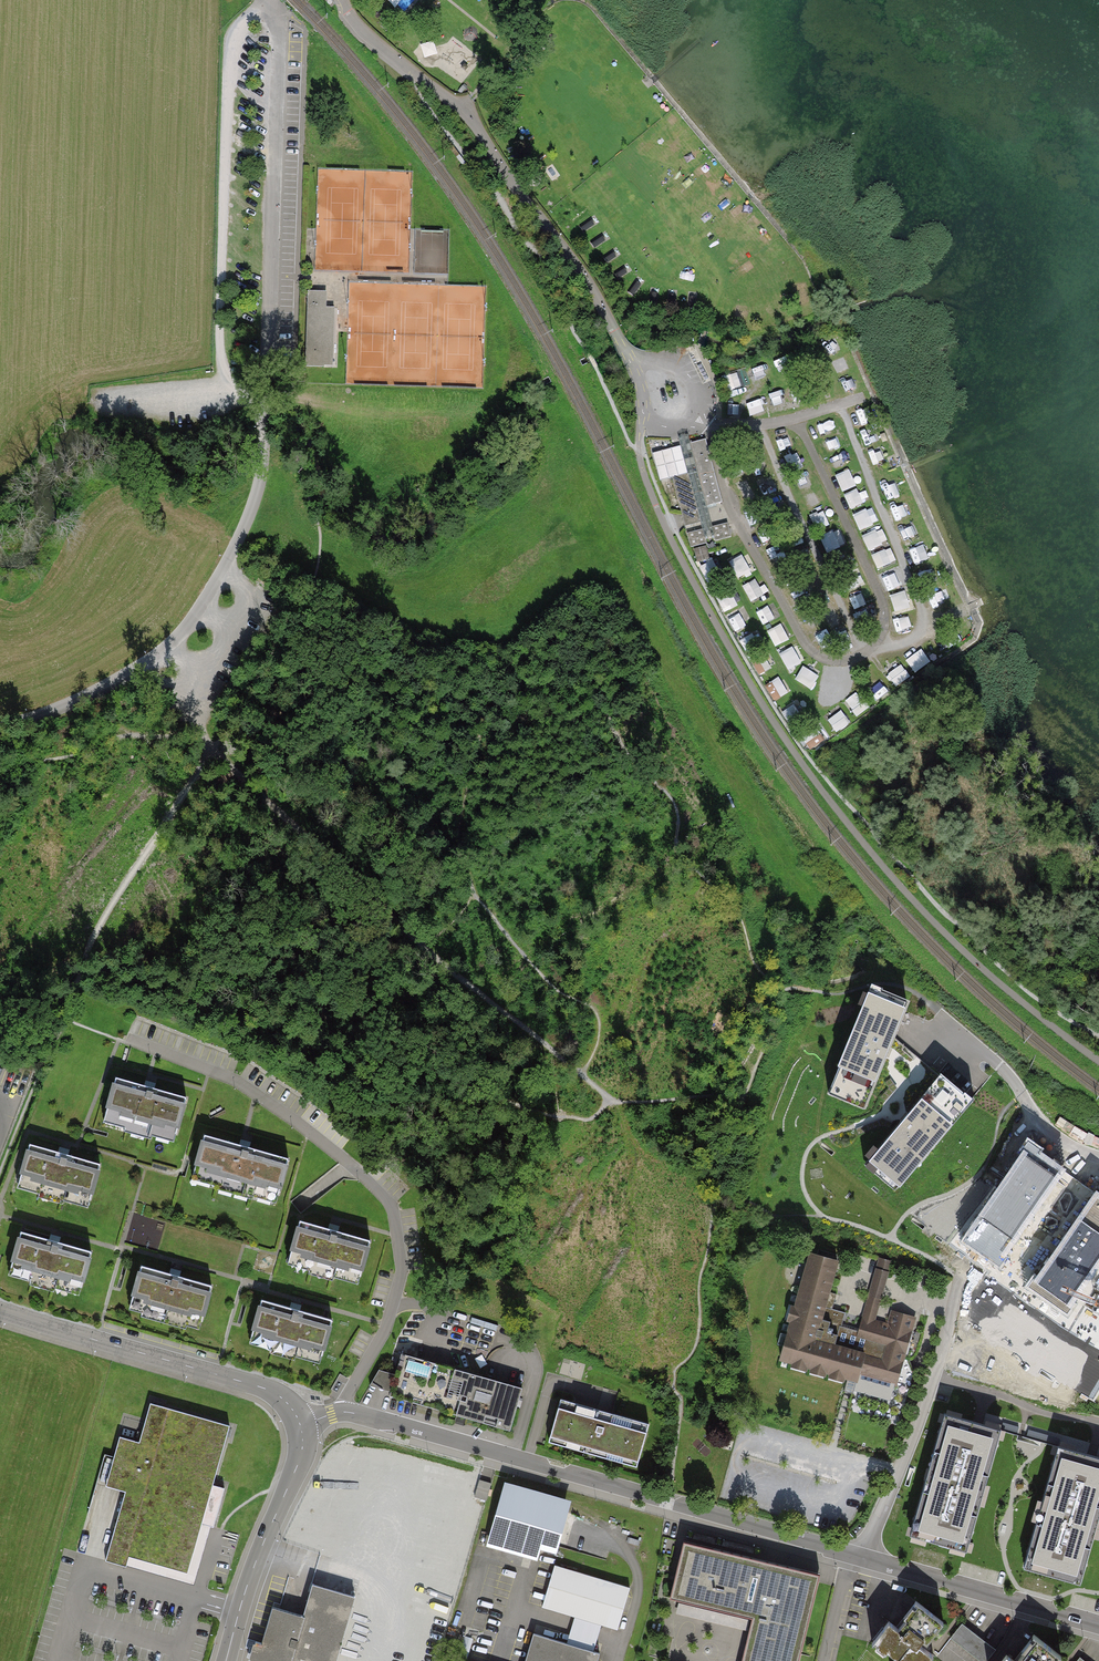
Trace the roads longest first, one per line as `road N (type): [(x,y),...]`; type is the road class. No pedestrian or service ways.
road 1 (unclassified): [(0,728),(93,691),(170,647),(223,573),(256,496),(279,18),(267,0)]
road 2 (track): [(170,647),(192,669),(210,740),(96,934),(0,1173)]
road 3 (residential): [(301,1425),(357,1413),(852,1556)]
road 4 (unclassified): [(638,450),(637,380),(594,290),(471,116),(384,48),(342,0)]
road 5 (residential): [(301,1425),(279,1395),(258,1386),(0,1309)]
road 6 (residential): [(864,1559),(923,1410),(961,1276)]
road 7 (track): [(425,943),(210,740)]
road 8 (residential): [(301,1425),(299,1460),(225,1660)]
road 9 (residential): [(864,1559),(1098,1626)]
road 10 (residential): [(1098,1157),(1043,1126),(997,1062),(945,1018)]
road 11 (track): [(580,1075),(425,943)]

